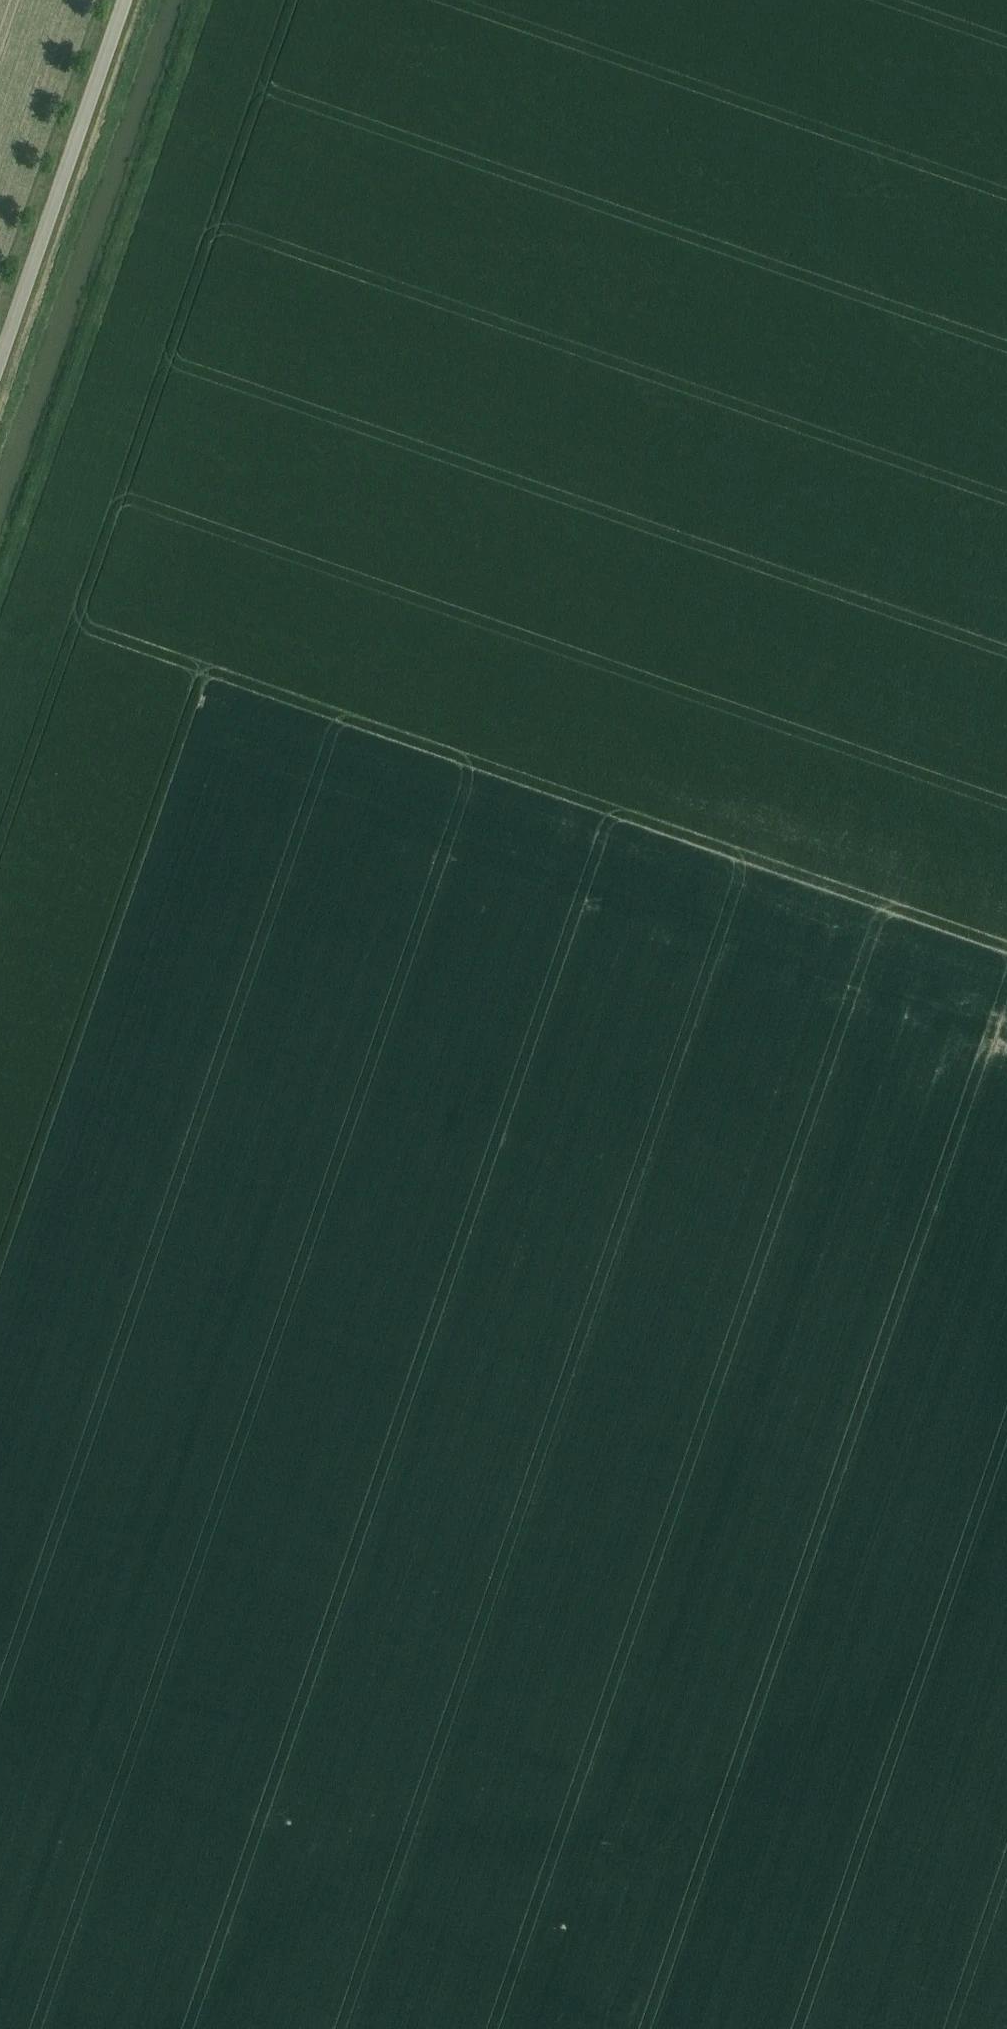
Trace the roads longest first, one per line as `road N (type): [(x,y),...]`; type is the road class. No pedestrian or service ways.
road 1 (track): [(208,0),(0,601)]
road 2 (unclassified): [(0,357),(124,0)]

